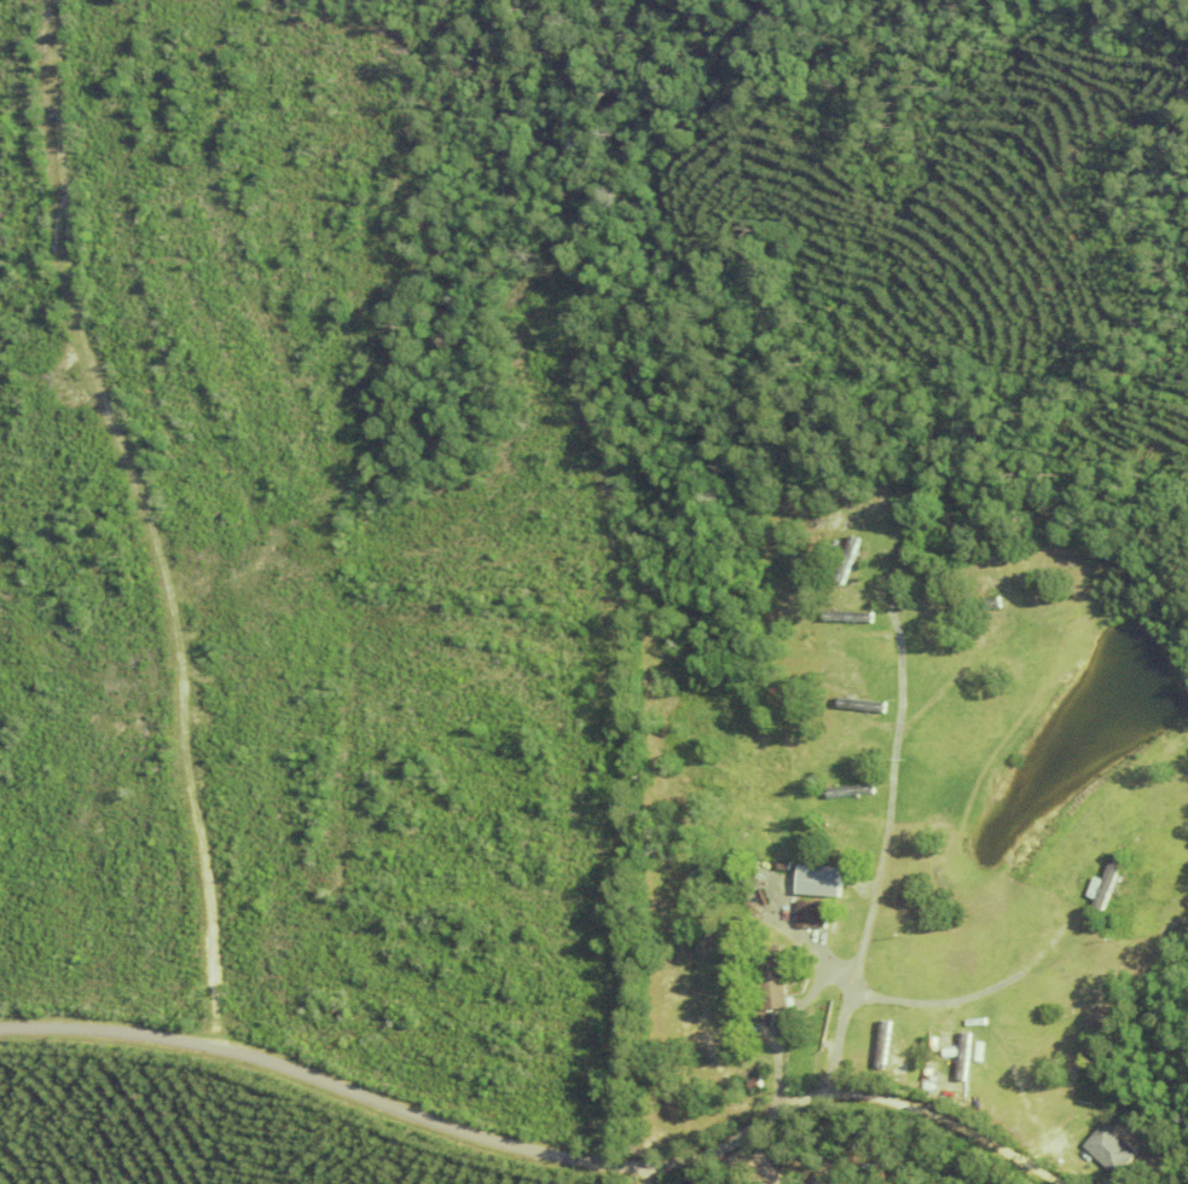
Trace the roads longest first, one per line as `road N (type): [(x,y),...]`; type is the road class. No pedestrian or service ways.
road 1 (residential): [(0,1031),(92,1032),(207,1047),(463,1136),(612,1166),(707,1162),(778,1117),(830,1102)]
road 2 (residential): [(830,1102),(888,1104),(926,1116),(1055,1183)]

